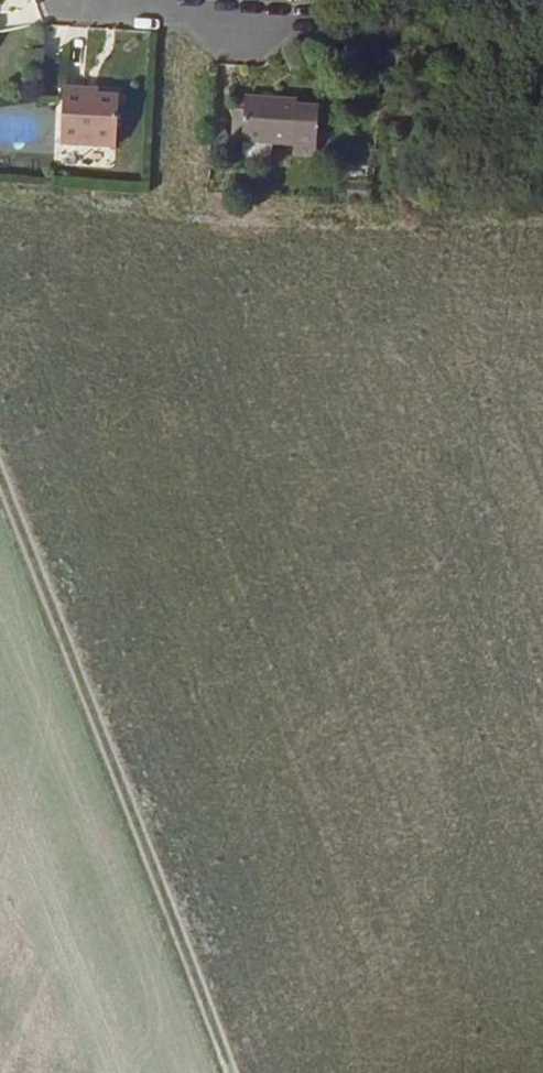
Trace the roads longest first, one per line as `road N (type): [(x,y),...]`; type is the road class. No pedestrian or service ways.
road 1 (track): [(0,471),(232,1072)]
road 2 (residential): [(76,0),(202,17),(239,41)]

